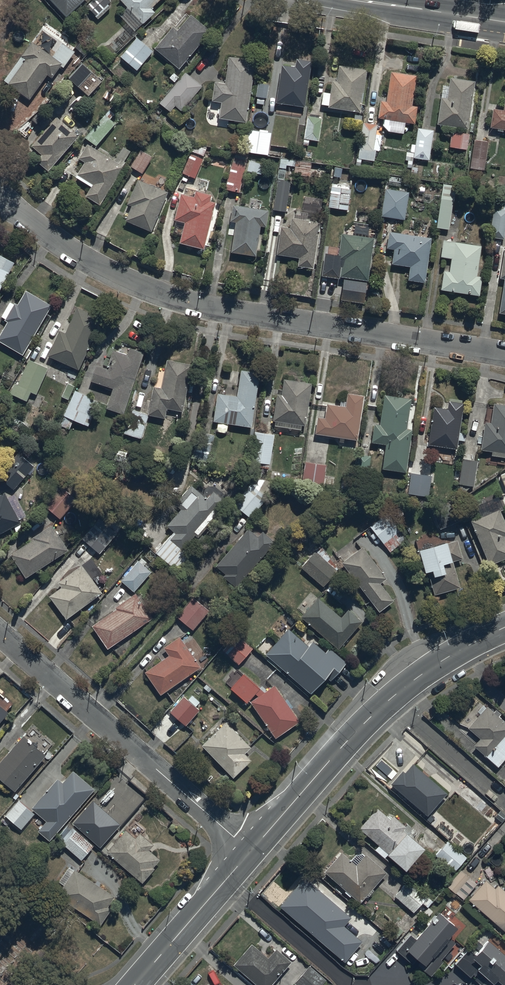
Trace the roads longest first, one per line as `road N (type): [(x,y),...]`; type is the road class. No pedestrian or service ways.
road 1 (residential): [(0,205),(103,273),(165,298),(504,358)]
road 2 (secondary): [(249,849),(388,697),(504,629)]
road 3 (residential): [(249,849),(0,634)]
road 4 (secondary): [(134,984),(249,849)]
road 5 (tertiary): [(365,0),(504,21)]

